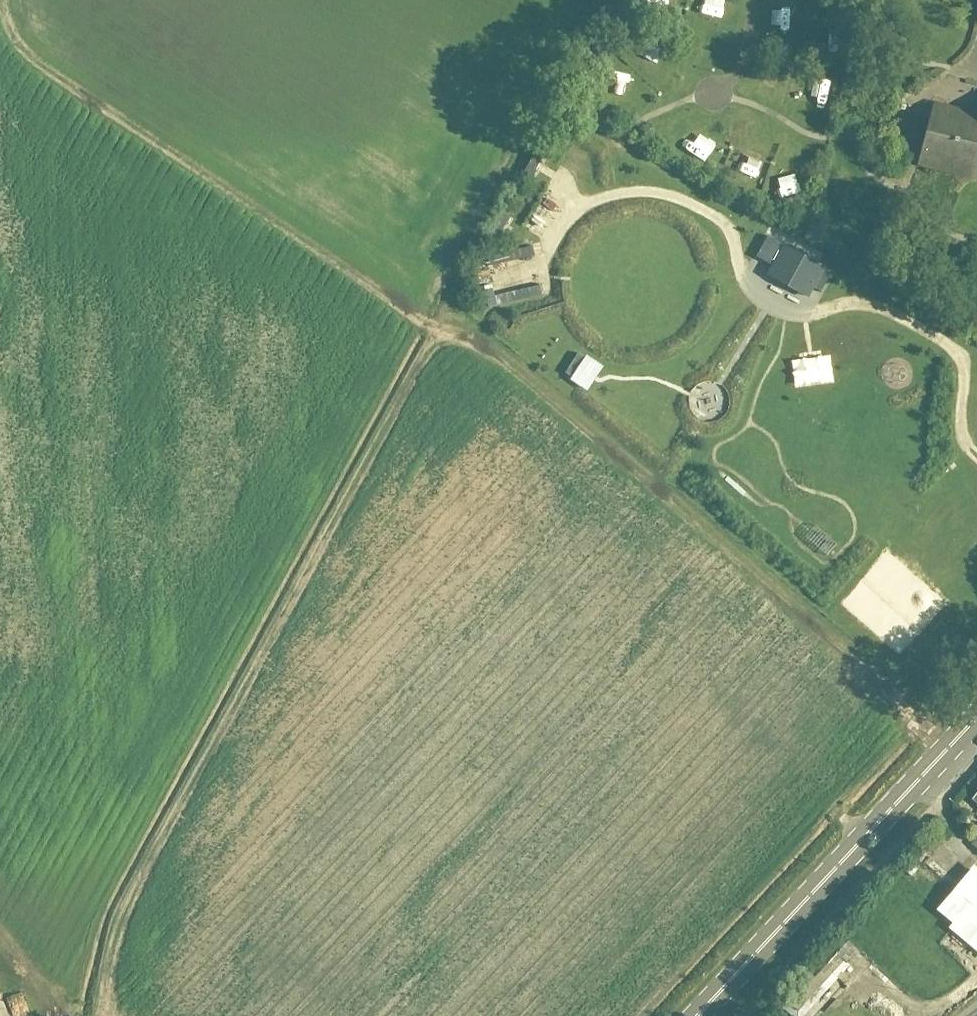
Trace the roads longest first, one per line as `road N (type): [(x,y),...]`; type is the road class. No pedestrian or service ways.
road 1 (track): [(624,194),(676,198),(730,227),(742,277),(811,315),(867,304),(919,328),(964,364),(958,430),(976,457)]
road 2 (secondary): [(699,1015),(976,719)]
road 3 (track): [(541,263),(574,219),(624,194),(617,152),(635,125),(731,83),(750,0)]

